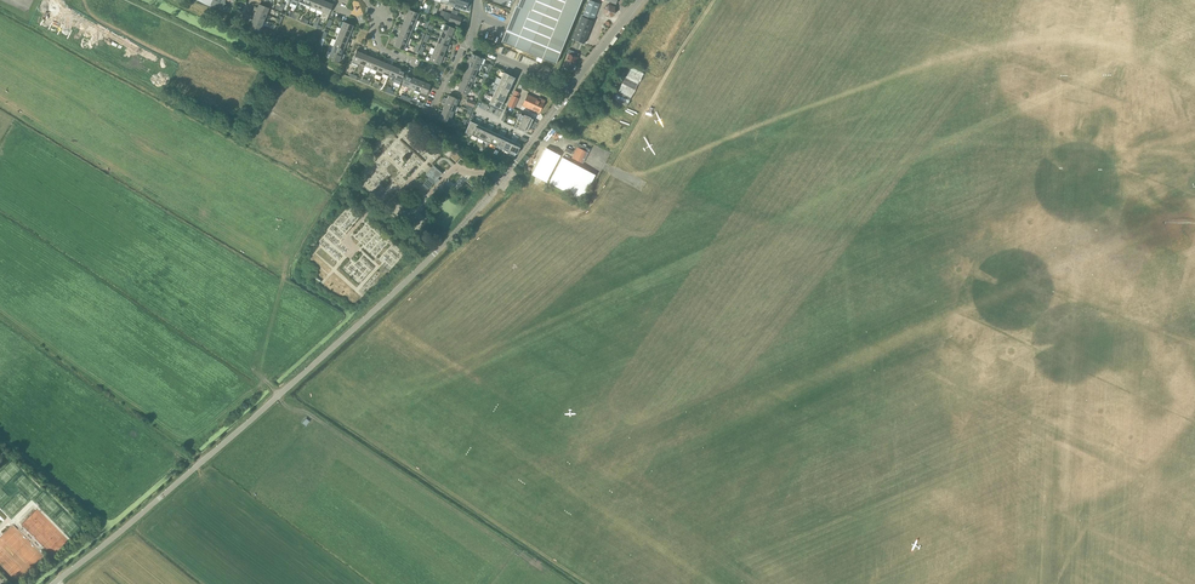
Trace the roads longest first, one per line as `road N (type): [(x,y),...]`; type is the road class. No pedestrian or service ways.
road 1 (track): [(713,0),(587,207),(484,230),(307,392),(588,583)]
road 2 (unclassified): [(52,583),(371,314),(481,205),(533,138)]
road 3 (track): [(0,309),(205,459)]
road 4 (residential): [(447,80),(381,49),(366,0)]

